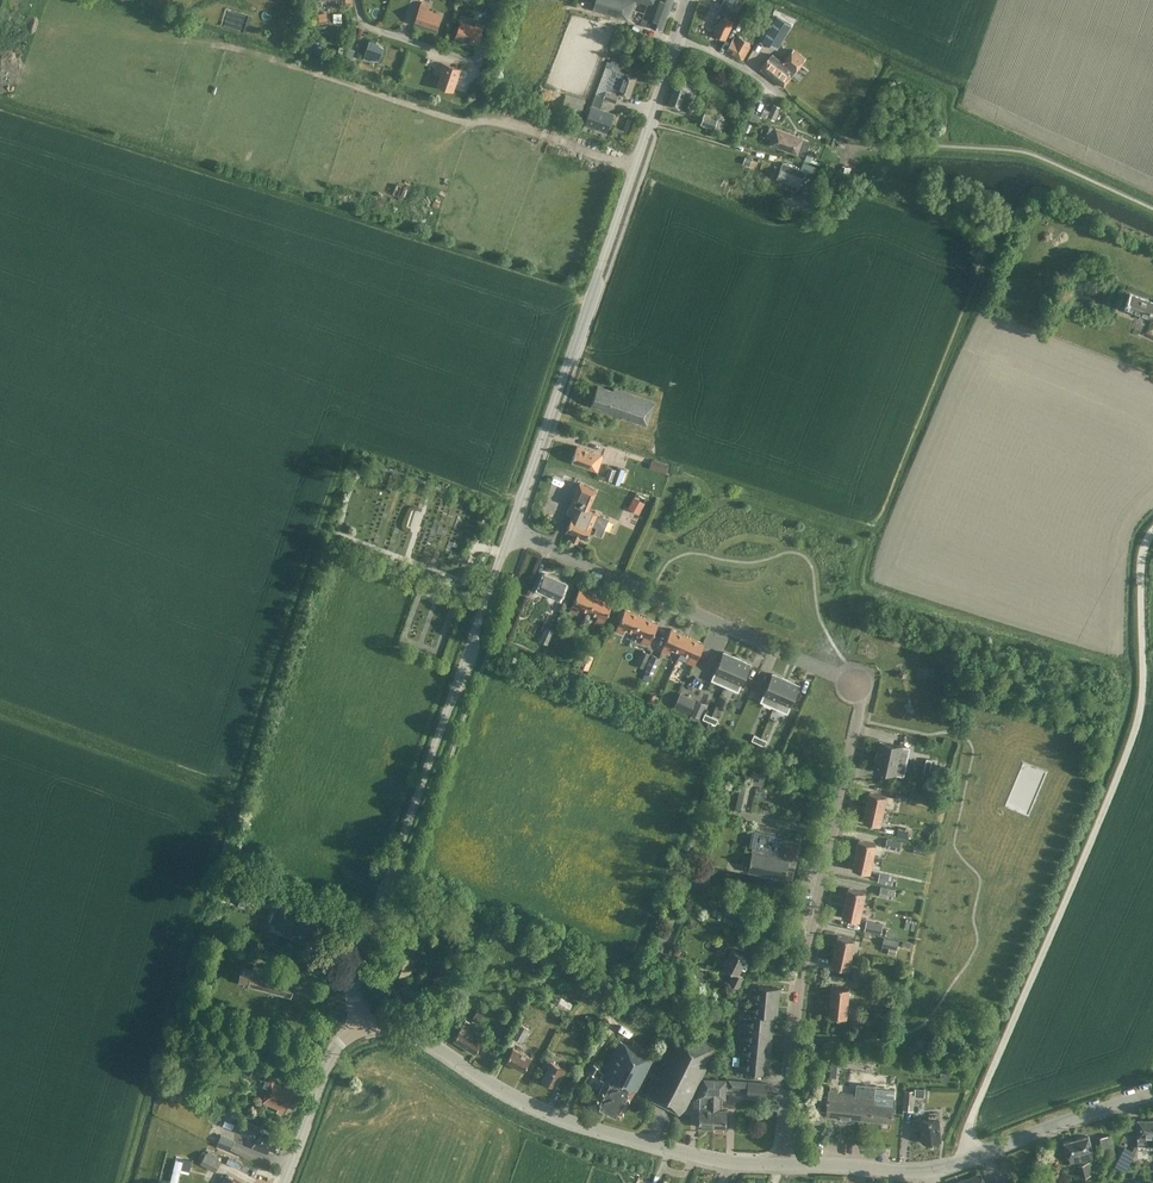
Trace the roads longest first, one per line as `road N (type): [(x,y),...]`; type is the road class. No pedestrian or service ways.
road 1 (residential): [(780,1164),(798,985),(858,704),(856,686),(508,531)]
road 2 (unclassified): [(508,531),(678,38)]
road 3 (unclassified): [(358,1024),(352,975),(508,531)]
road 4 (tertiary): [(780,1164),(700,1155),(567,1118),(494,1085),(410,1030),(358,1024)]
road 5 (tertiary): [(1152,1093),(933,1170)]
road 6 (residential): [(355,0),(361,22),(377,34),(468,62),(484,51),(504,0)]
road 7 (tertiary): [(283,1182),(327,1060),(358,1024)]
road 8 (tertiary): [(933,1170),(780,1164)]

